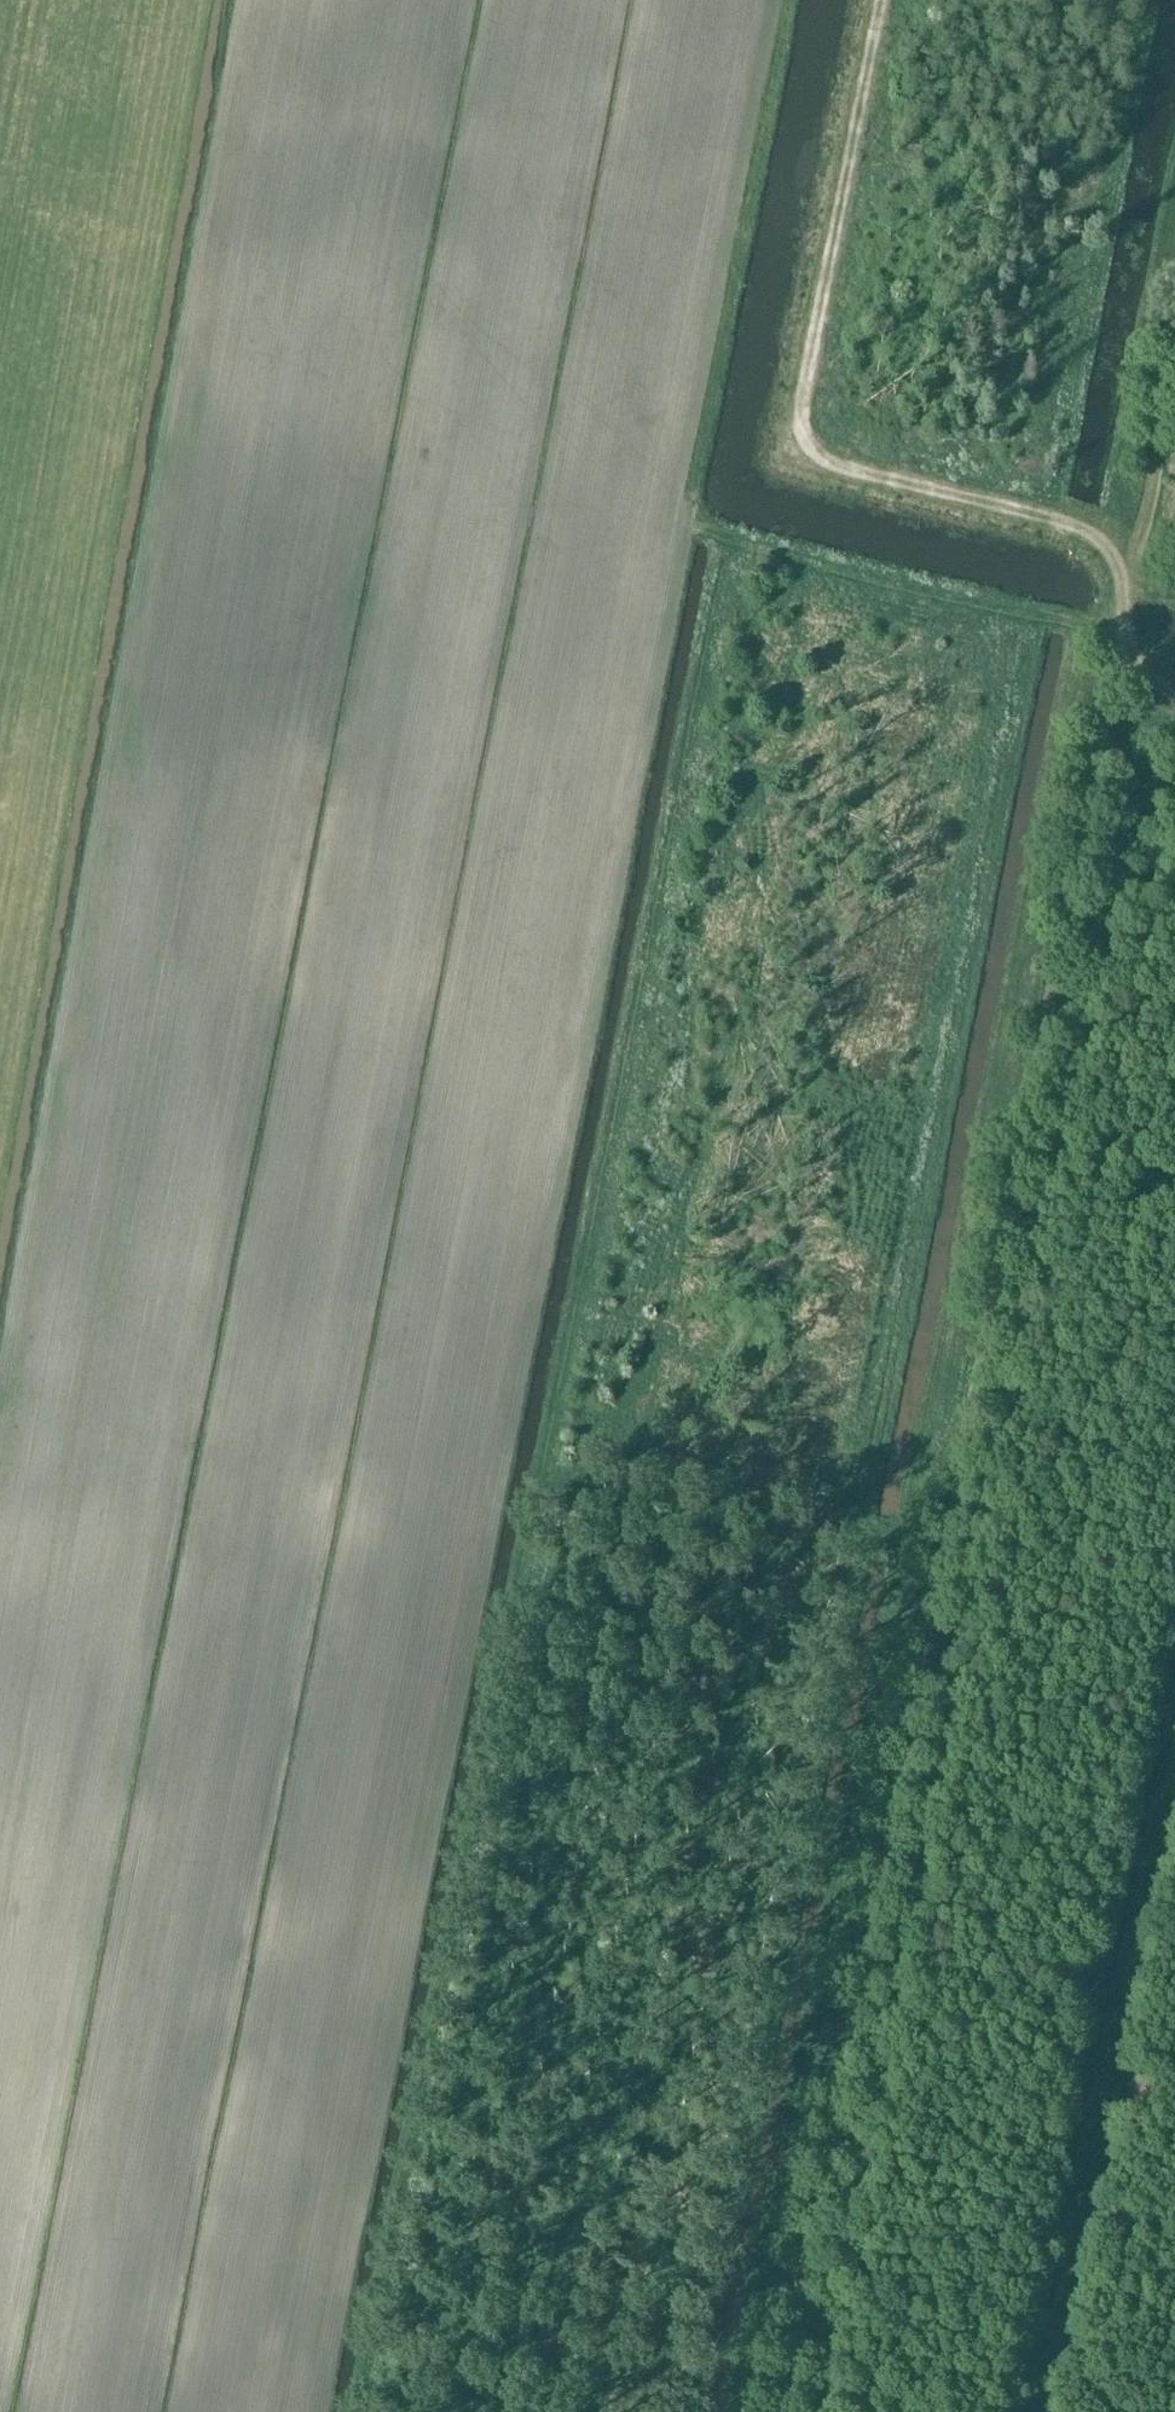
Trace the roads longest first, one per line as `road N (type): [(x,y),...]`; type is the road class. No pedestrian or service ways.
road 1 (track): [(1174,701),(1133,657),(1123,630),(1119,565),(1097,535),(823,462),(802,443),(800,404),(881,0)]

